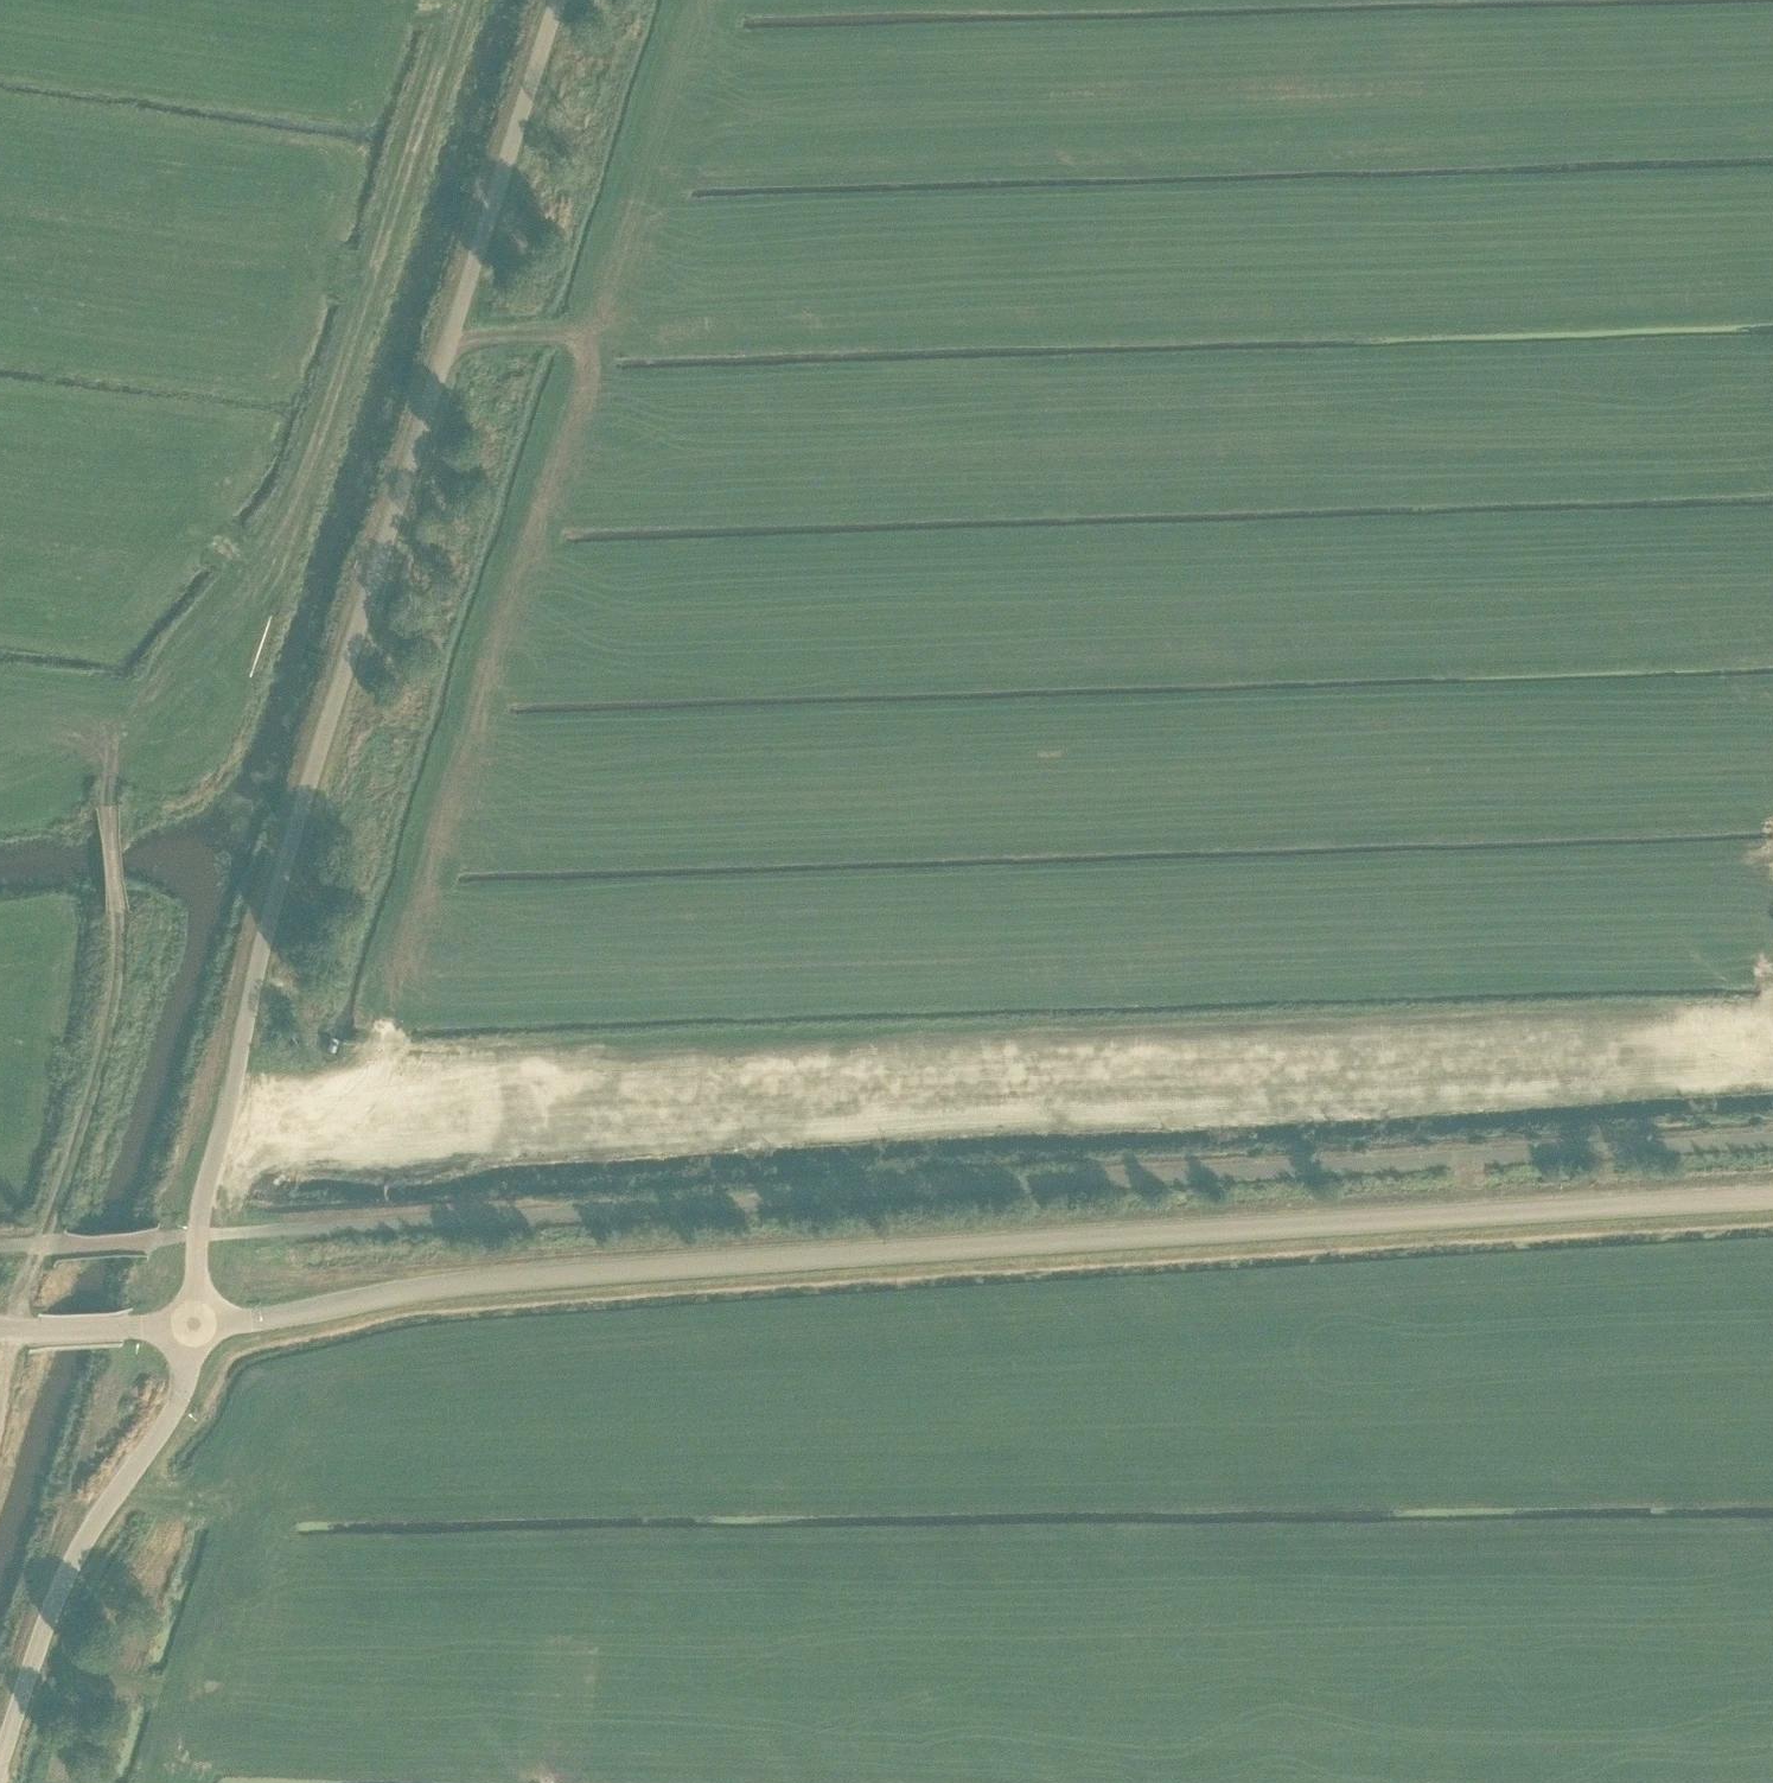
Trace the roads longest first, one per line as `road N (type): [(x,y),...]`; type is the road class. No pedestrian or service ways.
road 1 (unclassified): [(203,1322),(258,1322),(524,1278),(1772,1197)]
road 2 (unclassified): [(203,1322),(197,1235),(276,893),(554,0)]
road 3 (track): [(40,1243),(112,1008),(119,935),(111,774),(139,711),(213,614),(314,451),(460,0)]
road 4 (unclassified): [(0,1761),(59,1586),(182,1398),(203,1322)]
road 5 (unclassified): [(0,1325),(203,1322)]
road 6 (track): [(40,1243),(13,1325),(0,1410)]
road 7 (track): [(35,1651),(154,1687)]

